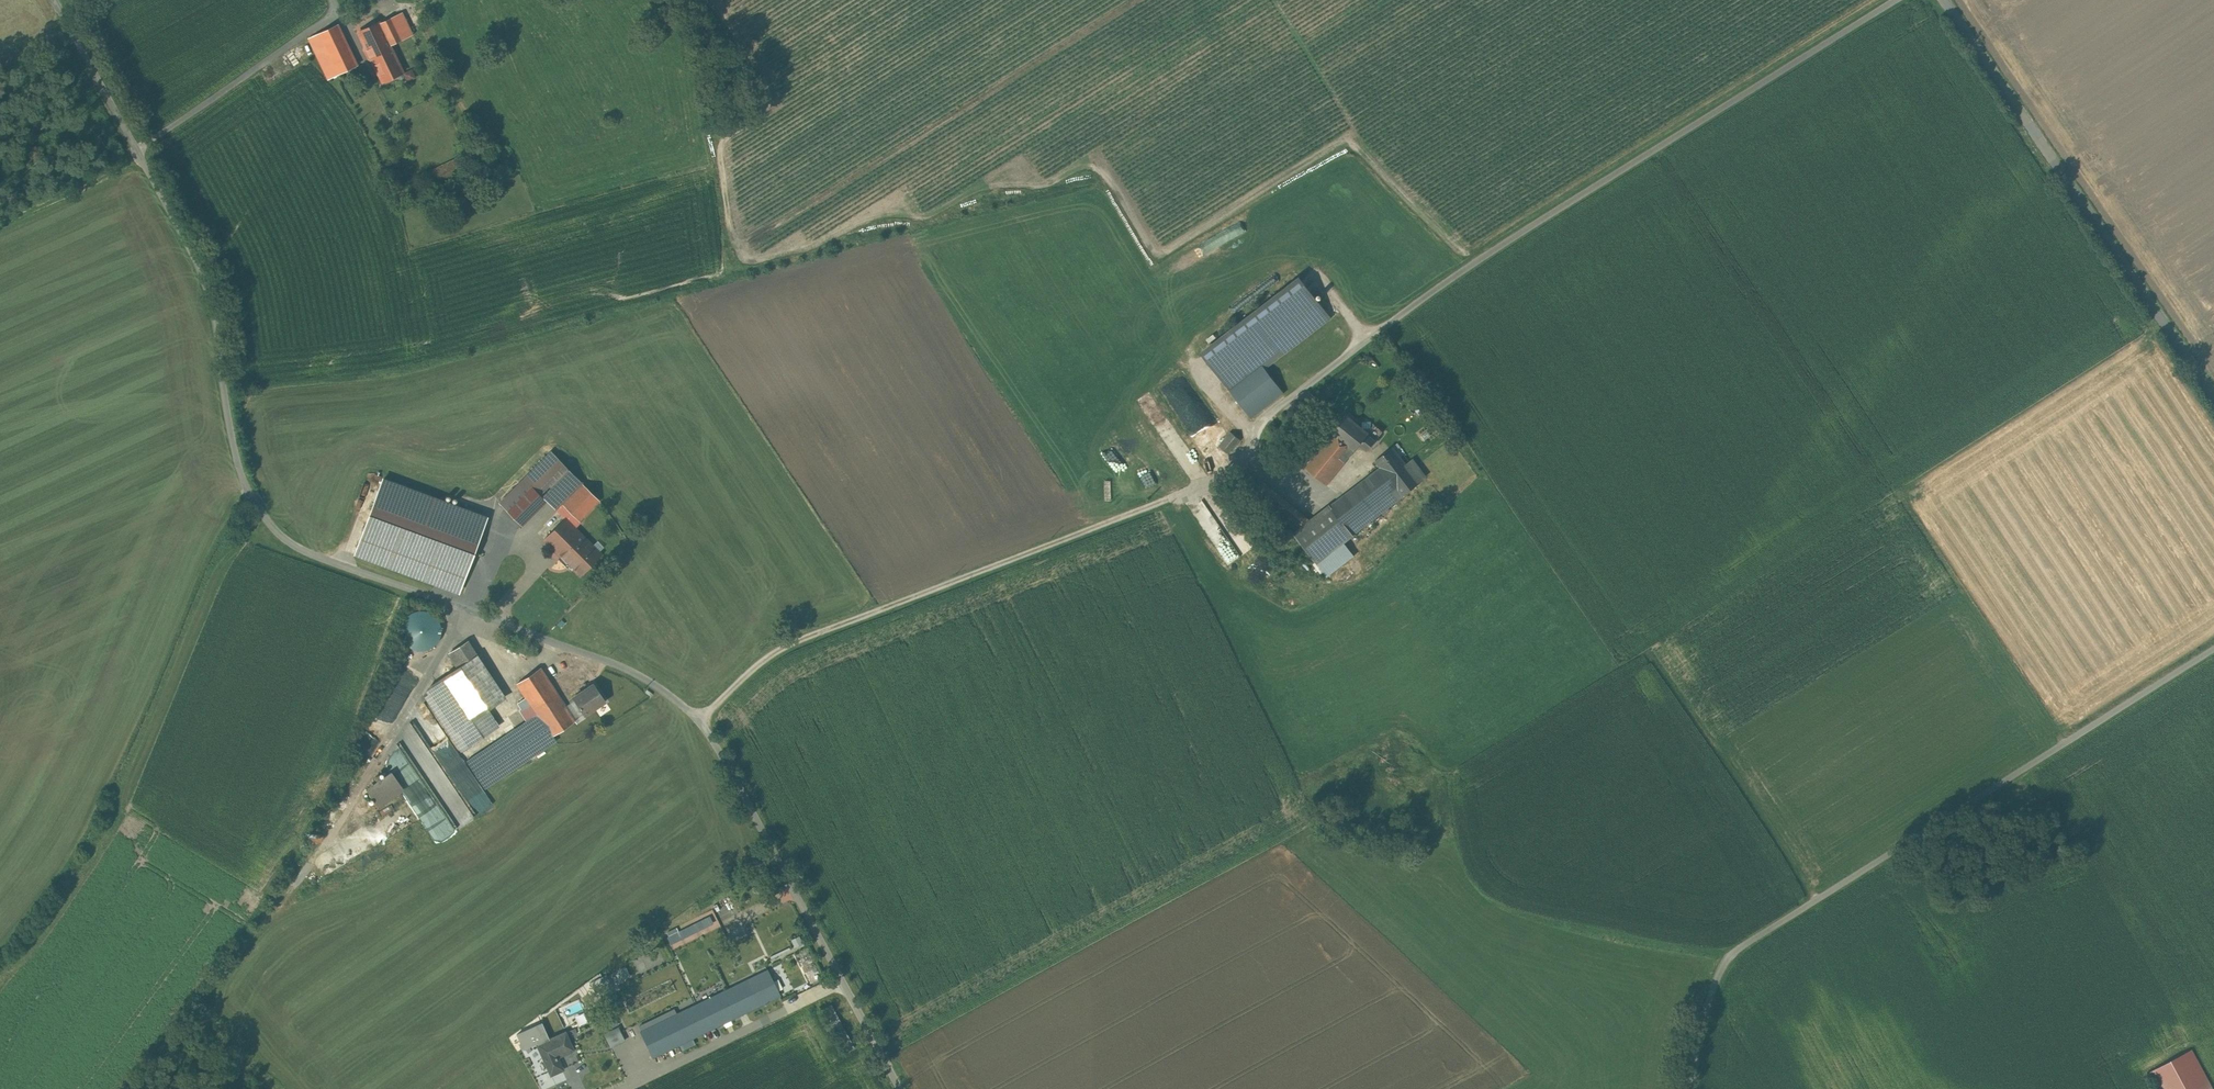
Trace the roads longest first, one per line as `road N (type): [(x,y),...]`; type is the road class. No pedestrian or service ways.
road 1 (unclassified): [(54,0),(201,273),(228,419),(255,504),(293,544),(640,675),(699,720),(898,1088)]
road 2 (unclassified): [(2213,648),(1731,955),(1701,1025),(1693,1088)]
road 3 (unclassified): [(2213,397),(1943,0)]

